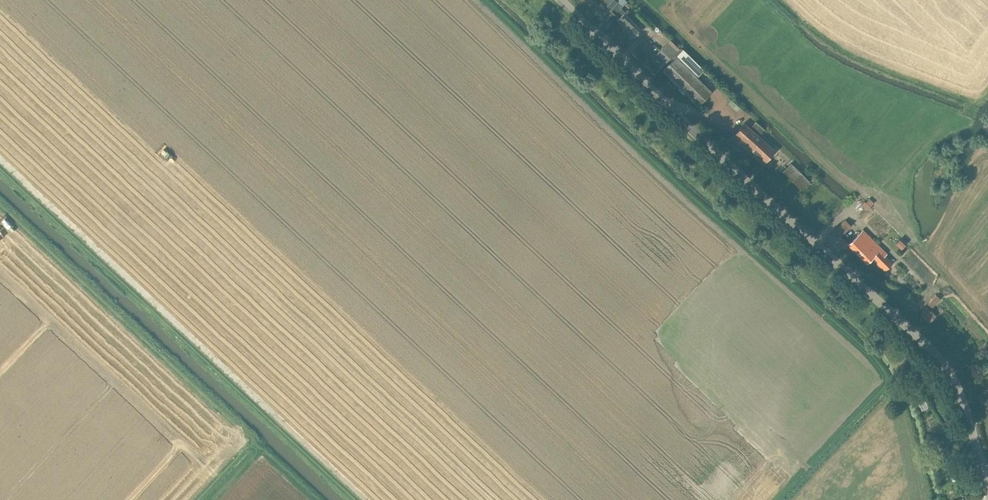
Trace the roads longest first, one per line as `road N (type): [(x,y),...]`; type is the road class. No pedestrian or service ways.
road 1 (tertiary): [(561,0),(934,354),(963,402),(987,489)]
road 2 (track): [(0,211),(309,499)]

